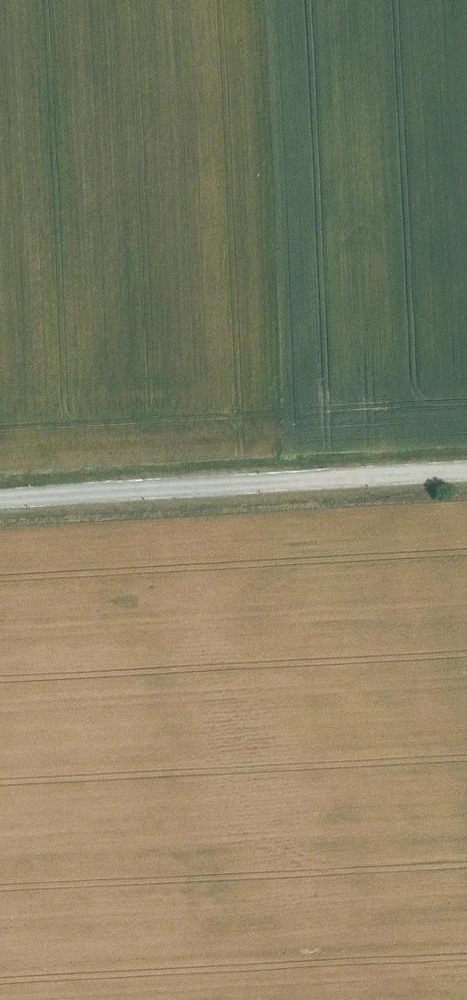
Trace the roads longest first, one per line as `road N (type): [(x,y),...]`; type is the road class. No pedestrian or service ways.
road 1 (track): [(466,471),(0,498)]

